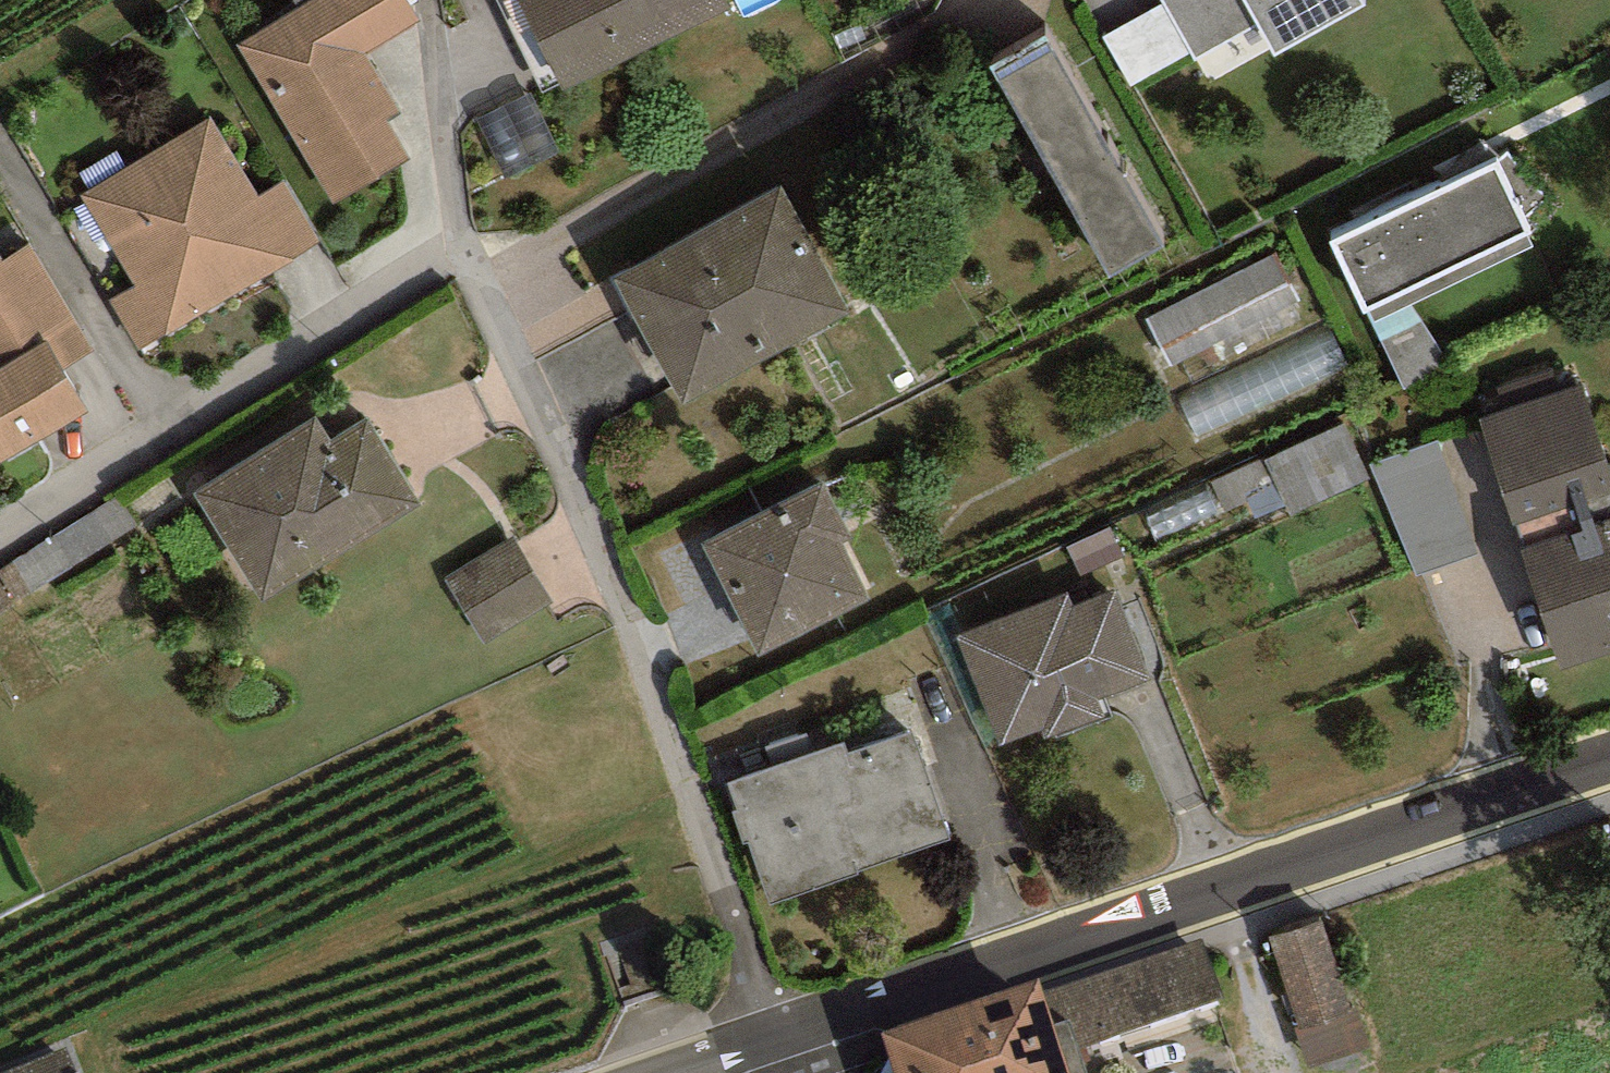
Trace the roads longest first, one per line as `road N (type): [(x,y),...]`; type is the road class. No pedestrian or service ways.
road 1 (tertiary): [(803,1036),(1609,773)]
road 2 (residential): [(507,276),(803,1036)]
road 3 (residential): [(1028,0),(507,276)]
road 4 (residential): [(0,548),(420,283),(507,276)]

